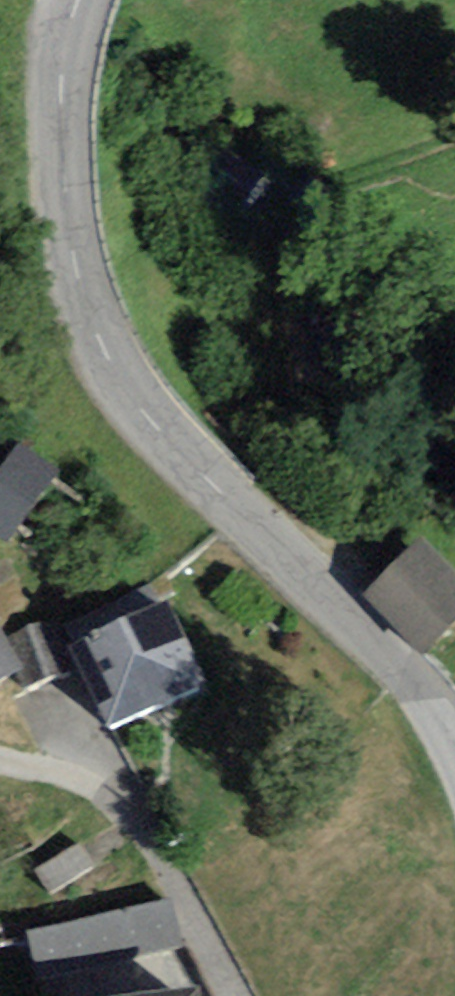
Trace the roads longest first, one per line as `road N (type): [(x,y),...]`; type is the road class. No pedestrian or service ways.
road 1 (tertiary): [(454,749),(417,693),(142,407),(112,360),(82,292),(63,190),(62,87),(75,0)]
road 2 (track): [(454,511),(334,417),(285,332),(262,250),(284,205),(454,137)]

